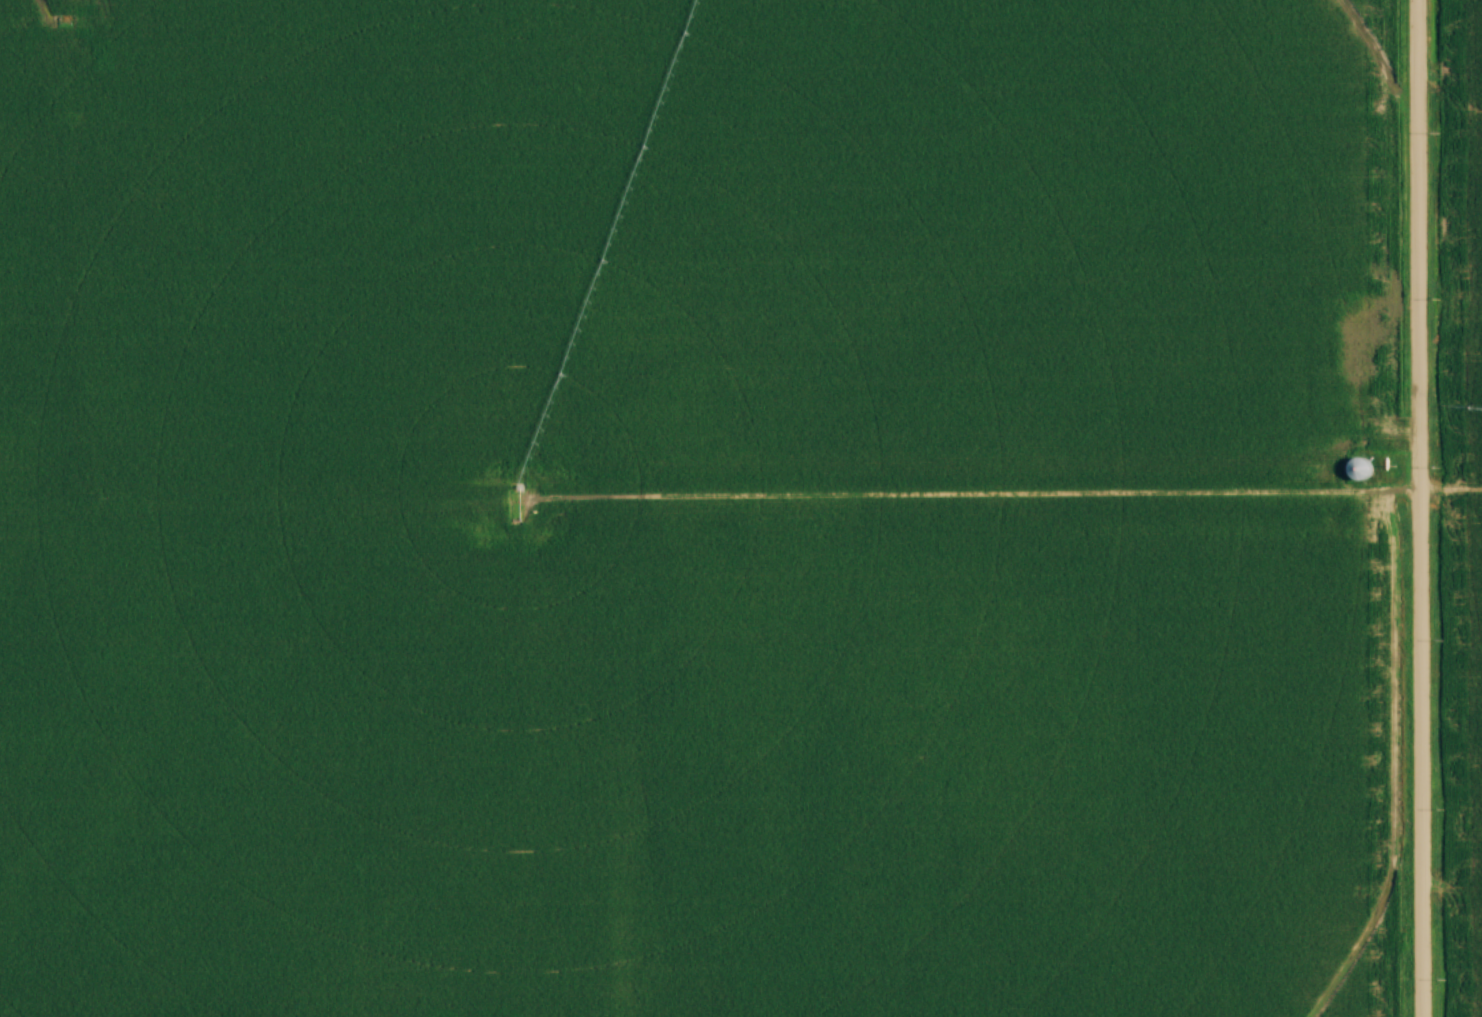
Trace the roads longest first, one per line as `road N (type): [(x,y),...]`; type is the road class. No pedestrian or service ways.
road 1 (residential): [(1423,1016),(1417,0)]

